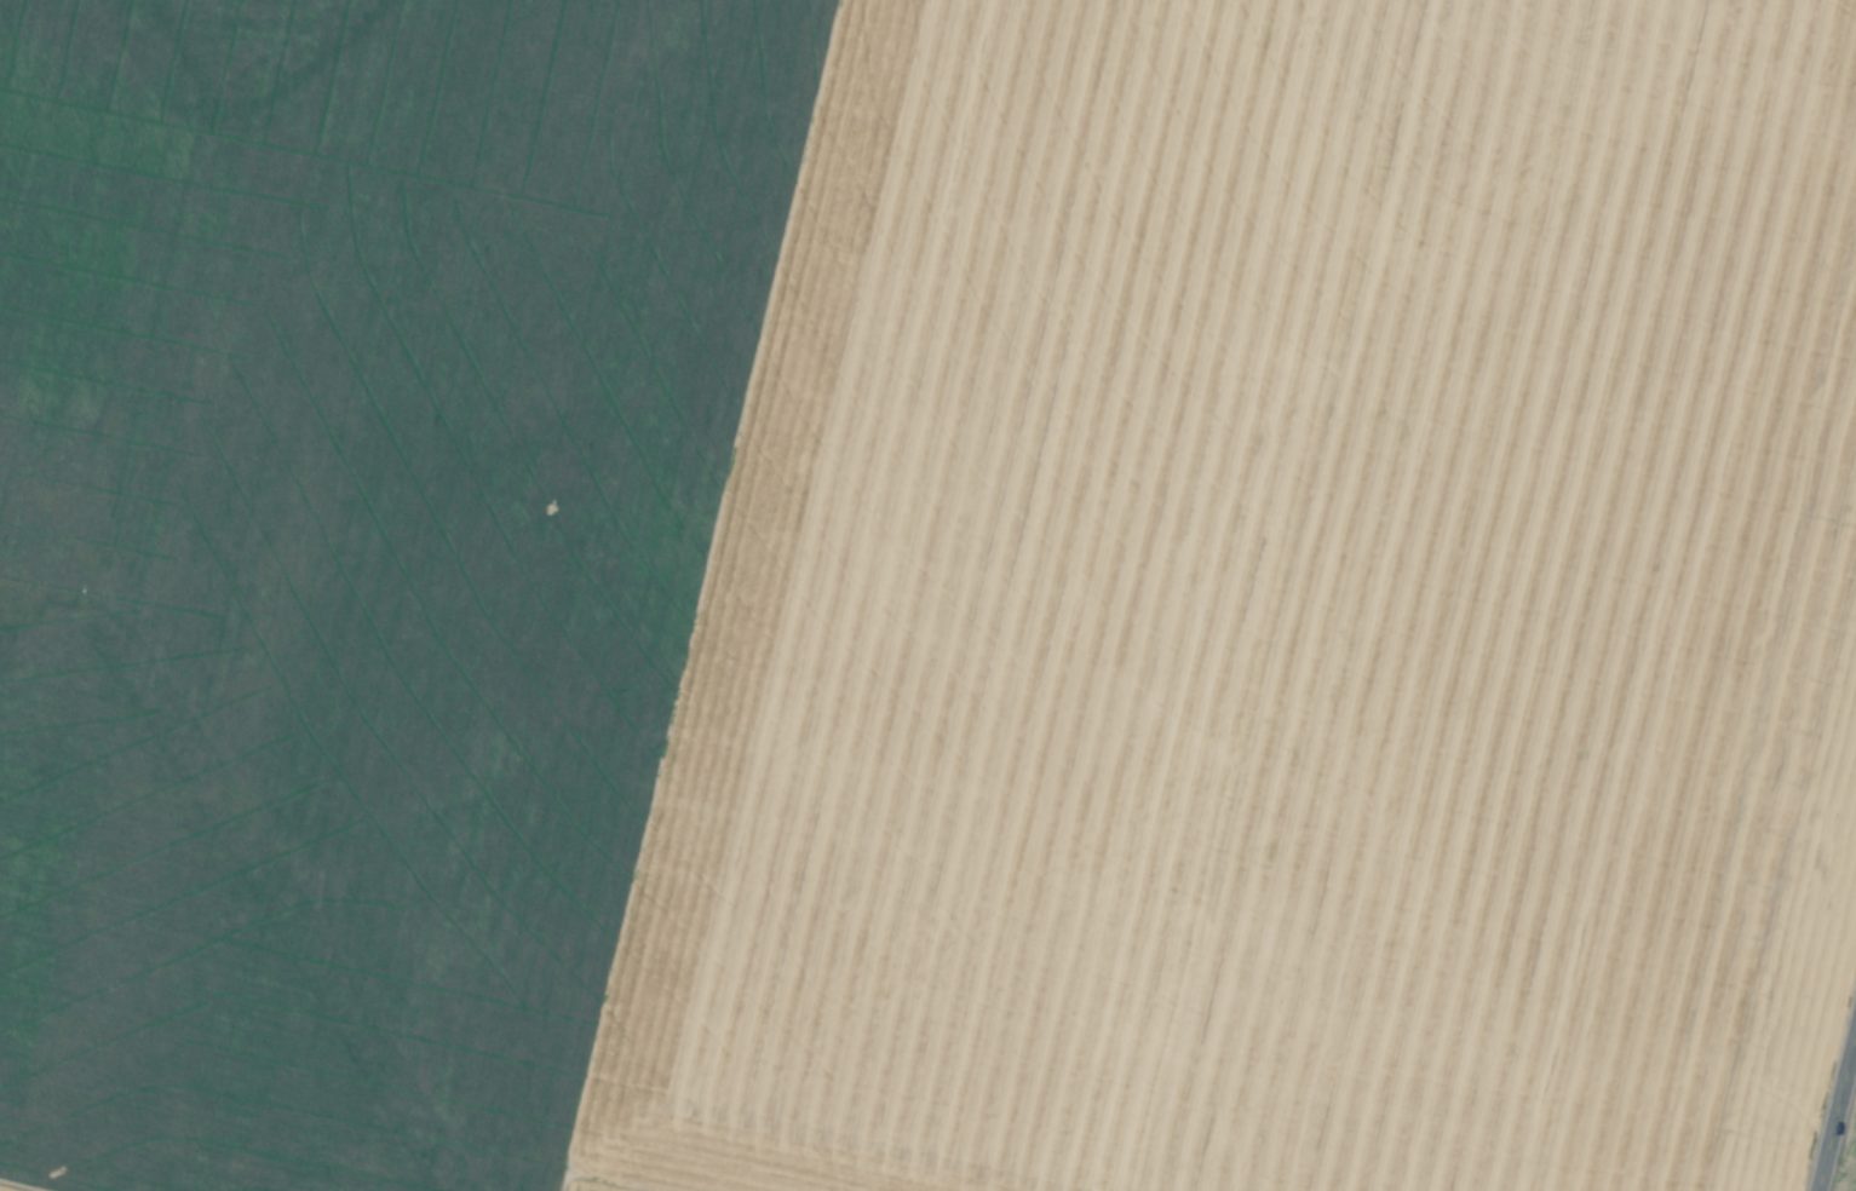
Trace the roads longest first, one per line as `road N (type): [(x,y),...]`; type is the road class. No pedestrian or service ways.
road 1 (tertiary): [(1855,1010),(1813,1190)]

